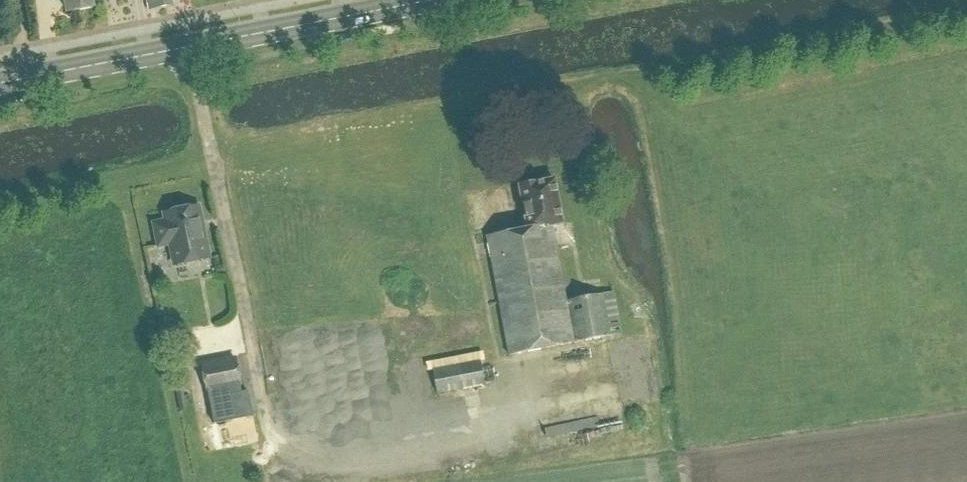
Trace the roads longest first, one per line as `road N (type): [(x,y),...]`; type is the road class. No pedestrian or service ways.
road 1 (secondary): [(0,84),(436,0)]

